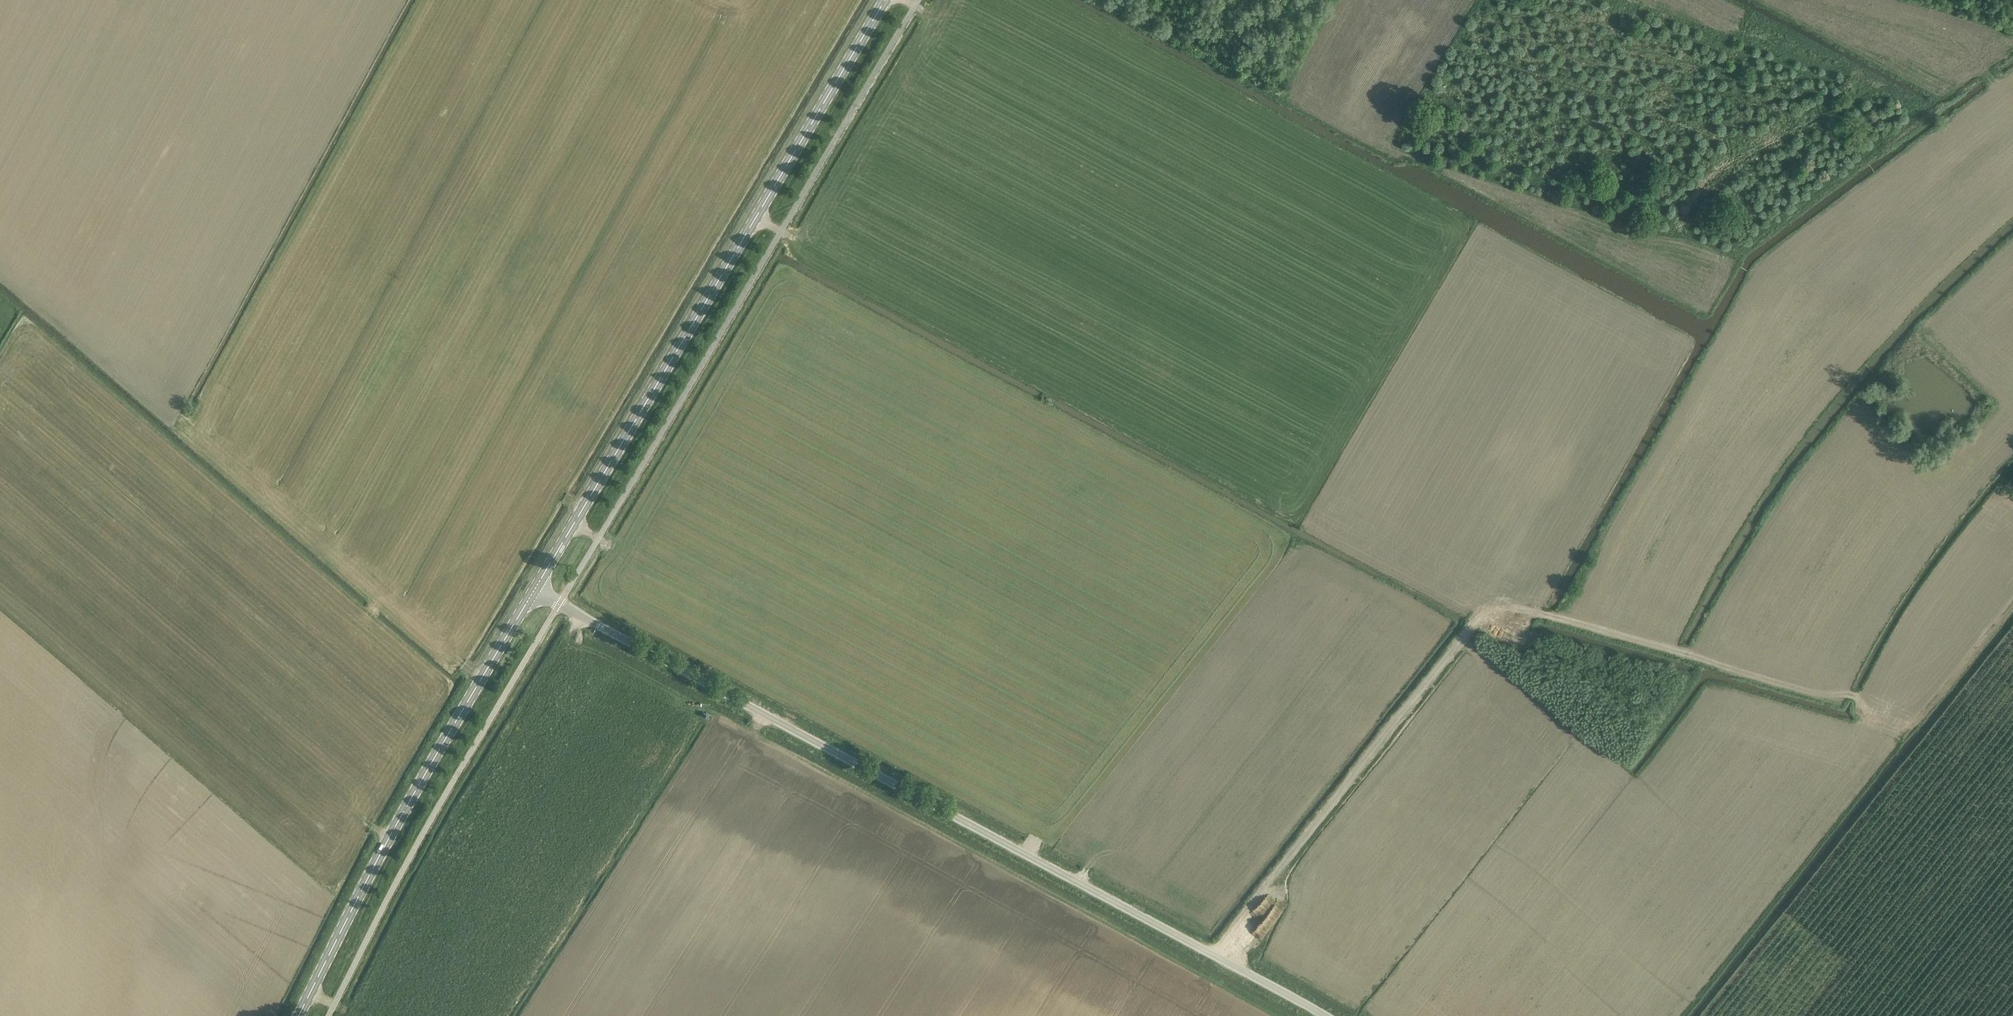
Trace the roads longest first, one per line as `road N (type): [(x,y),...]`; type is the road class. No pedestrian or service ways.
road 1 (unclassified): [(1336,1015),(534,591)]
road 2 (tertiary): [(534,591),(884,0)]
road 3 (tertiary): [(298,1015),(534,591)]

